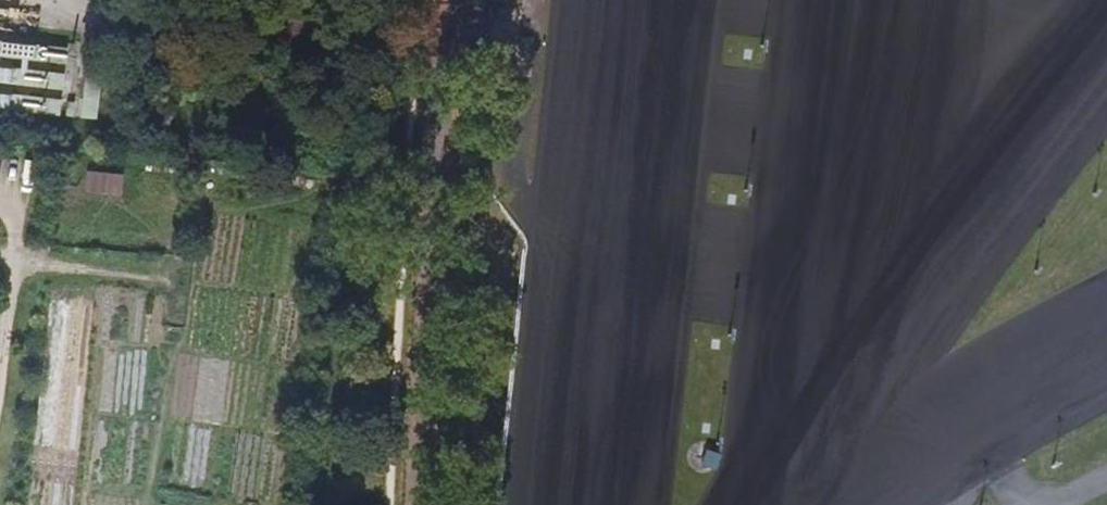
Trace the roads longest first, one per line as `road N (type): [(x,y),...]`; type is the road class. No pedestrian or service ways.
road 1 (track): [(444,49),(41,7)]

